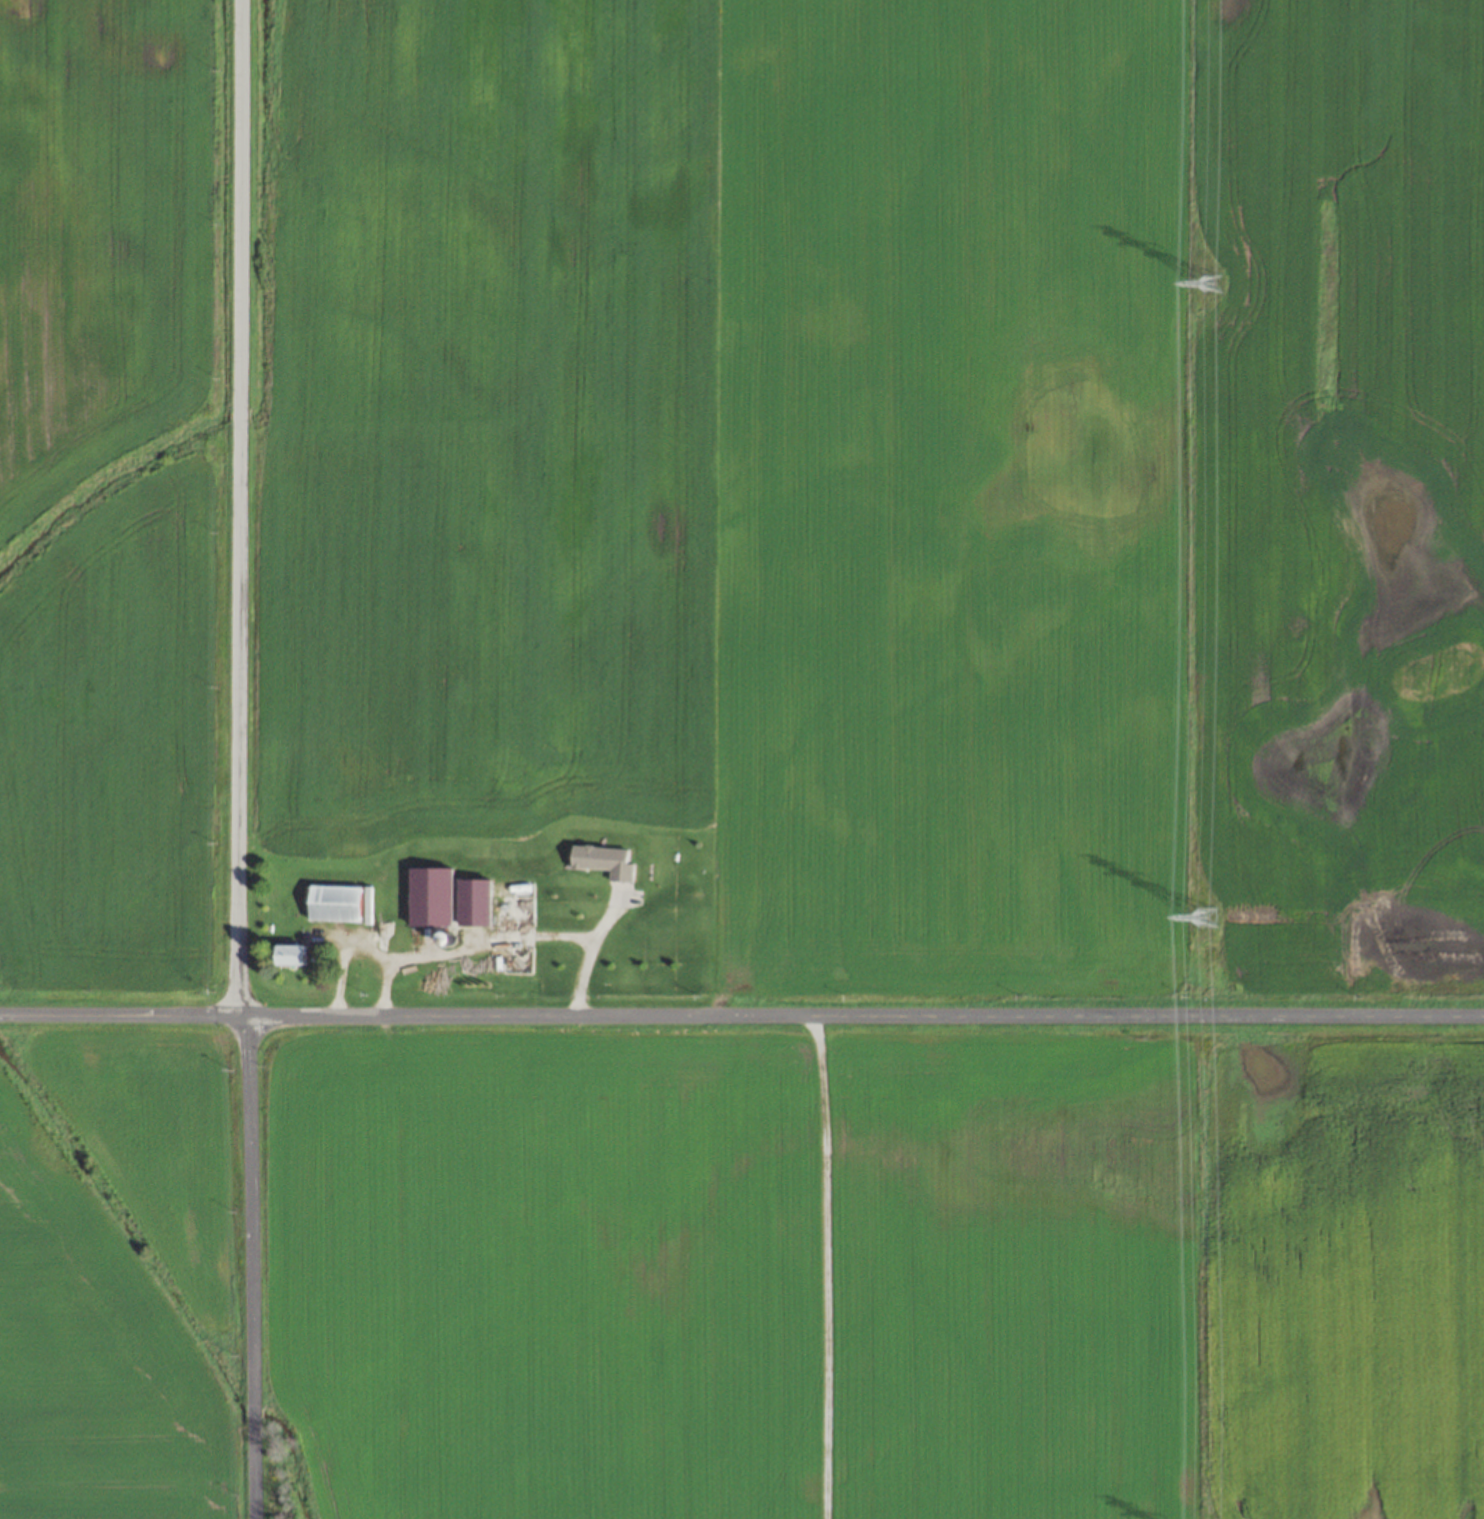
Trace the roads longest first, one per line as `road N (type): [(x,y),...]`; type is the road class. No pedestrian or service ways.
road 1 (tertiary): [(243,0),(239,891),(251,1045),(257,1518)]
road 2 (residential): [(0,1017),(1483,1018)]

